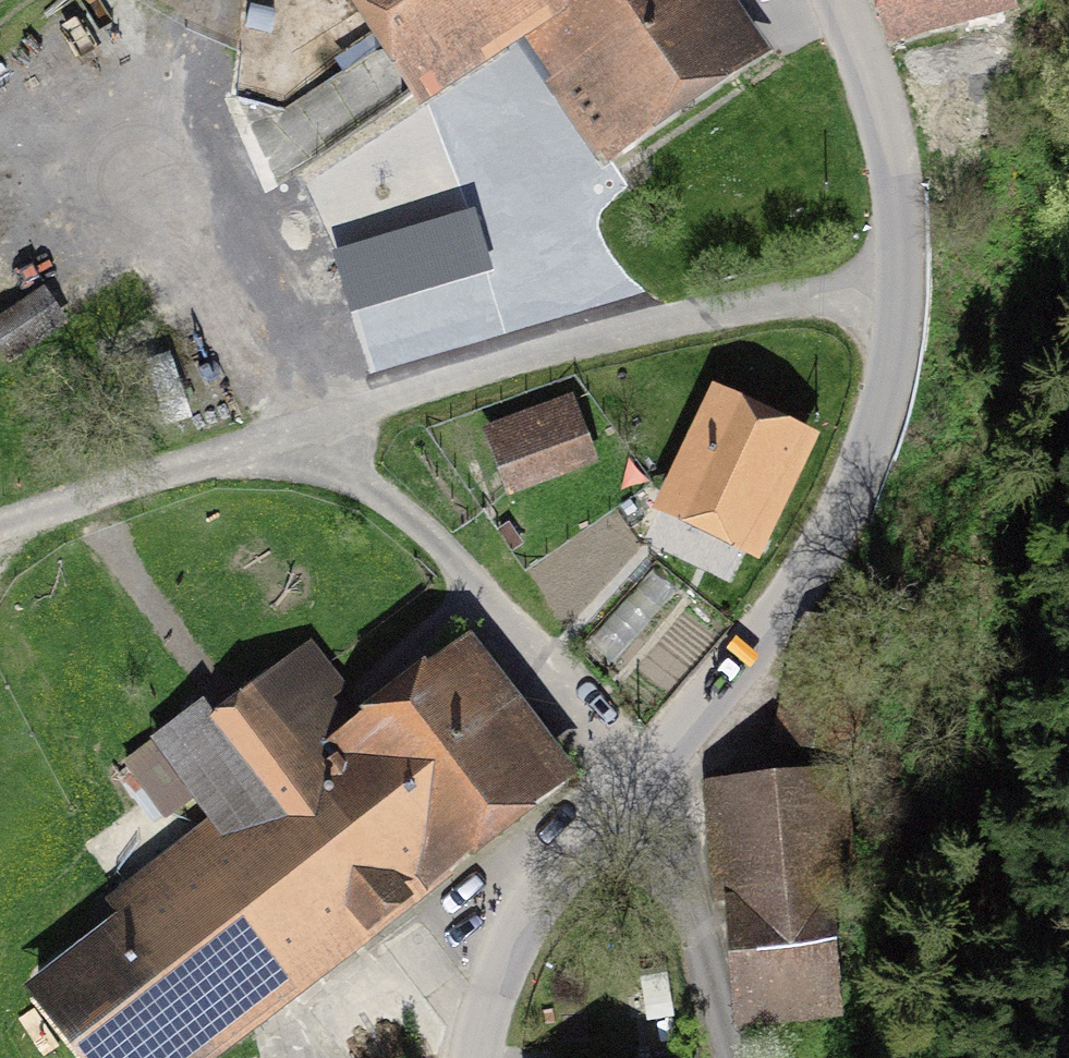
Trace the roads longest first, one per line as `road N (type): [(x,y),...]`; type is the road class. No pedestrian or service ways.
road 1 (track): [(0,523),(561,351),(901,265)]
road 2 (tertiary): [(847,0),(867,43),(895,158),(901,265),(860,466),(822,548),(632,783)]
road 3 (track): [(300,428),(632,783)]
road 4 (tertiary): [(632,783),(508,956),(472,1057)]
road 5 (unclassified): [(632,783),(728,1057)]

